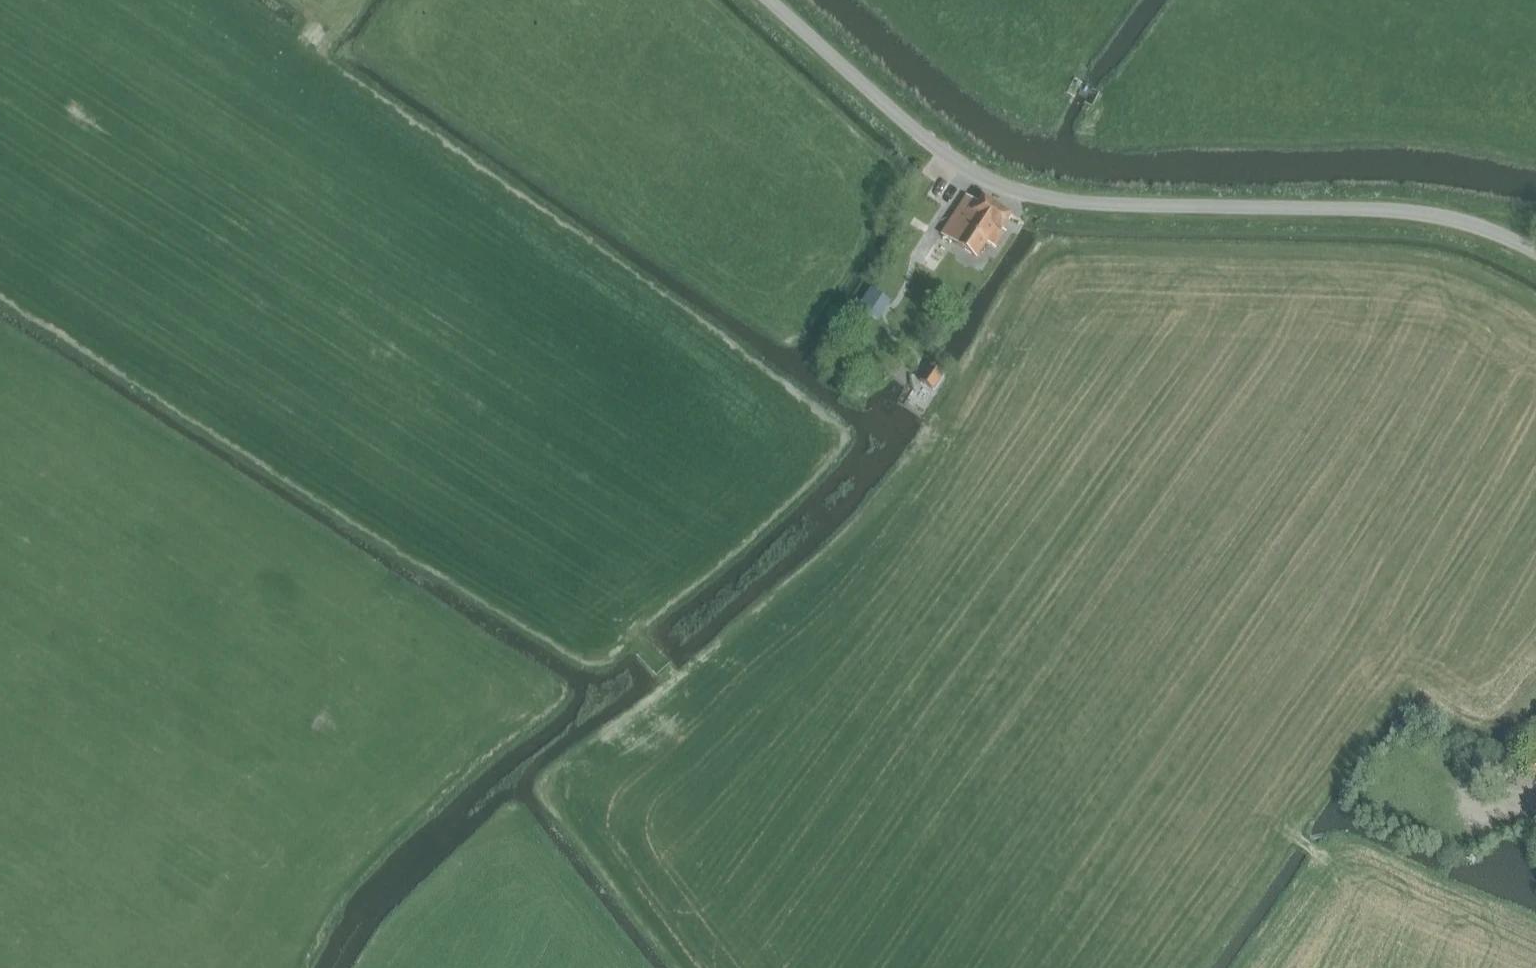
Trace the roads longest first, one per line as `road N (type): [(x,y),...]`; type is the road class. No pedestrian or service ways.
road 1 (unclassified): [(1535,253),(1436,215),(1073,201),(995,183),(921,137),(768,0)]

